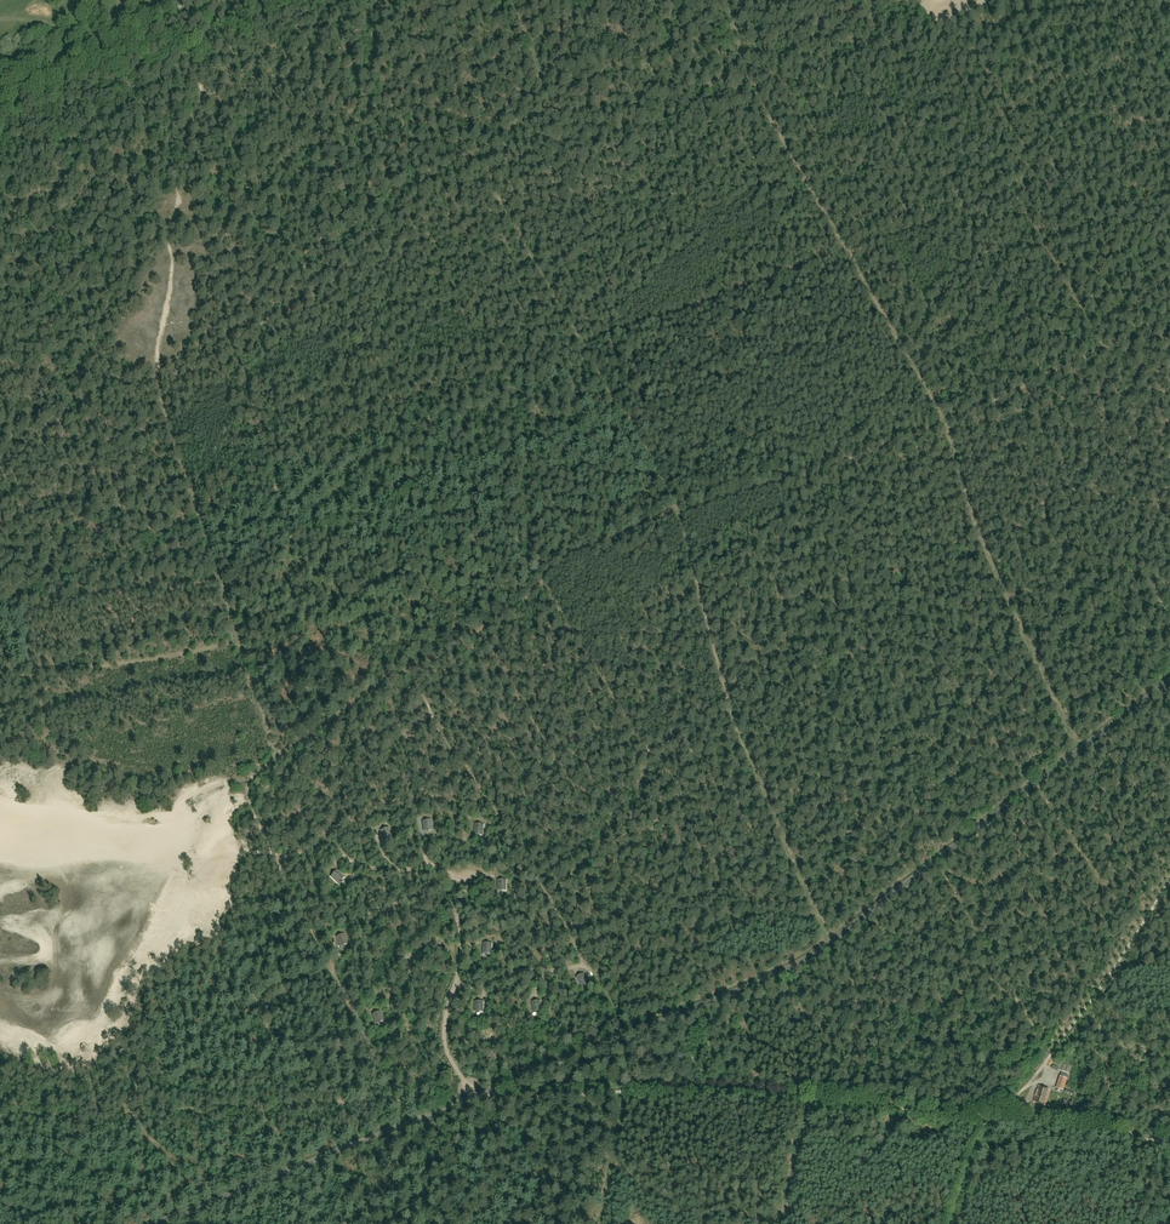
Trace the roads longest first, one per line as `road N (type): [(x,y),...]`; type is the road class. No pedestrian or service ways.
road 1 (unclassified): [(153,1223),(804,961),(1169,677)]
road 2 (track): [(201,528),(583,349),(1008,199),(1121,134),(1169,125)]
road 3 (track): [(330,970),(263,836),(246,780),(404,672),(474,634),(574,554),(681,514)]
road 4 (track): [(157,377),(532,196),(598,193),(740,62)]
road 5 (track): [(681,514),(493,177),(494,156),(533,77),(534,55),(510,0)]
road 6 (track): [(993,1122),(740,1089),(482,1093)]
road 7 (track): [(830,943),(728,716),(681,514)]
road 8 (track): [(0,1118),(403,1102)]
road 9 (track): [(276,759),(157,377)]
road 10 (track): [(163,6),(203,94),(177,173),(157,377)]
road 11 (track): [(993,1122),(1070,1029),(1169,879)]
road 12 (track): [(981,535),(924,561),(838,583),(768,619),(708,631)]
road 13 (track): [(681,514),(946,424)]
road 14 (track): [(1005,0),(758,95)]
road 15 (track): [(946,424),(1169,314)]
road 16 (track): [(235,632),(144,665),(0,687)]
road 17 (track): [(981,535),(1077,749)]
road 18 (track): [(1169,1141),(993,1122)]
road 19 (track): [(1133,922),(1036,781)]
road 20 (track): [(330,970),(403,1102)]

